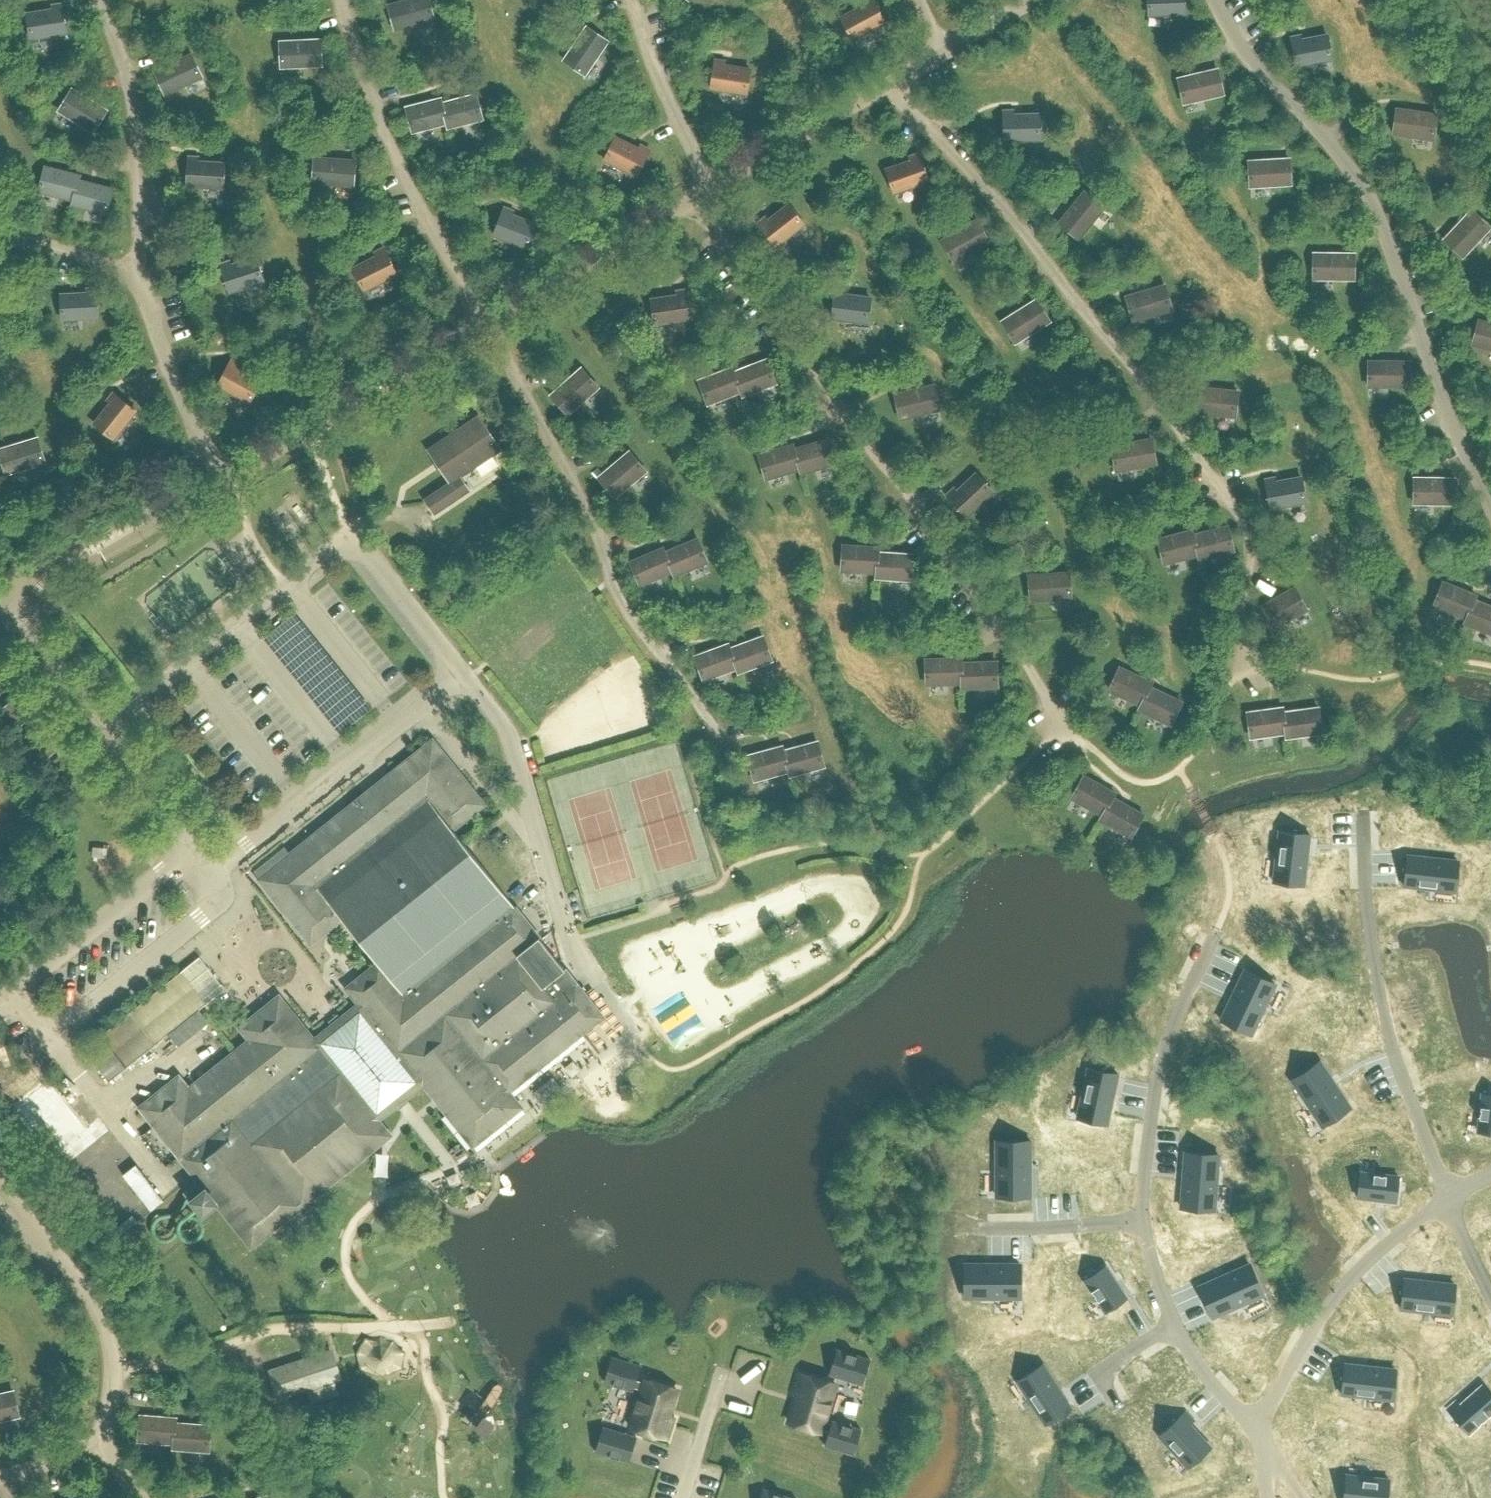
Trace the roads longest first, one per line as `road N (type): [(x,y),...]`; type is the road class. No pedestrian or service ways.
road 1 (unclassified): [(0,615),(218,875),(221,899),(201,917)]

